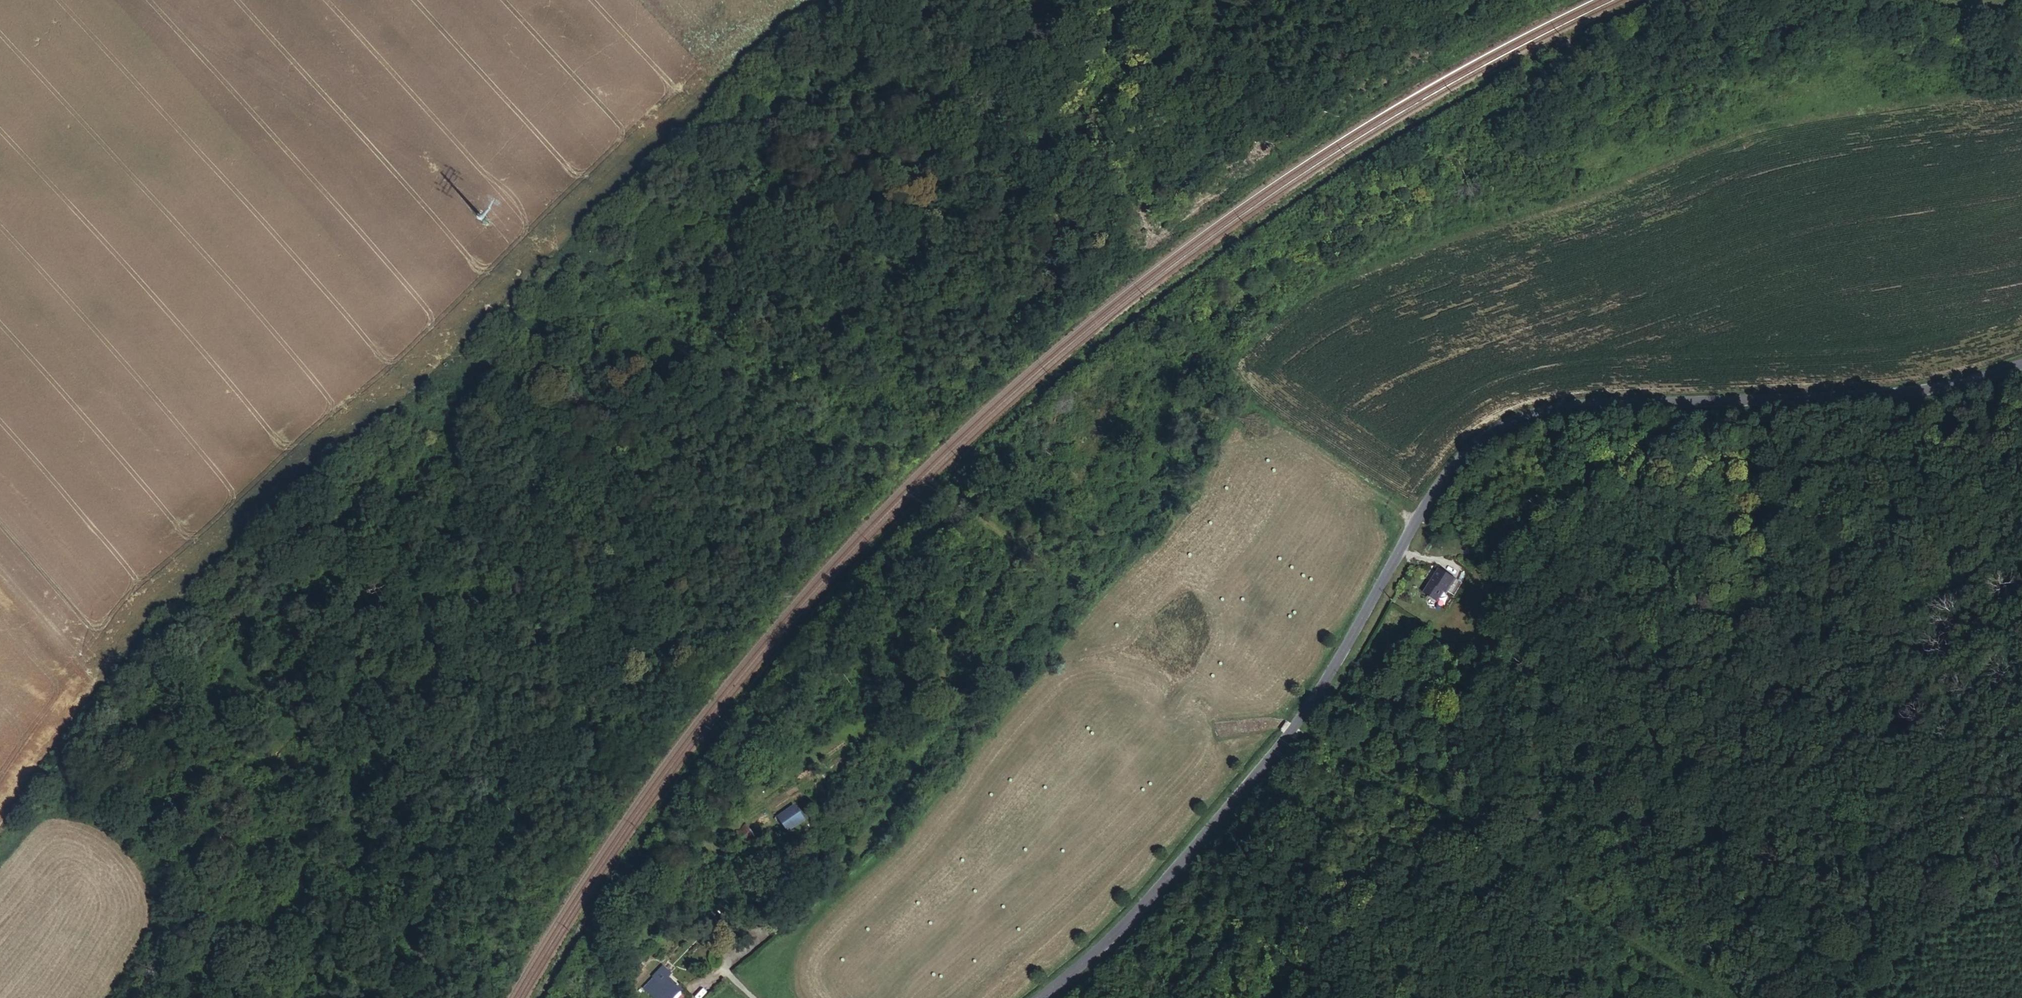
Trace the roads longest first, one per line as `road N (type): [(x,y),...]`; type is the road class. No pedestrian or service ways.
road 1 (tertiary): [(2021,365),(1945,395),(1549,407),(1501,419),(1445,467),(1287,734),(1150,895),(1033,997)]

